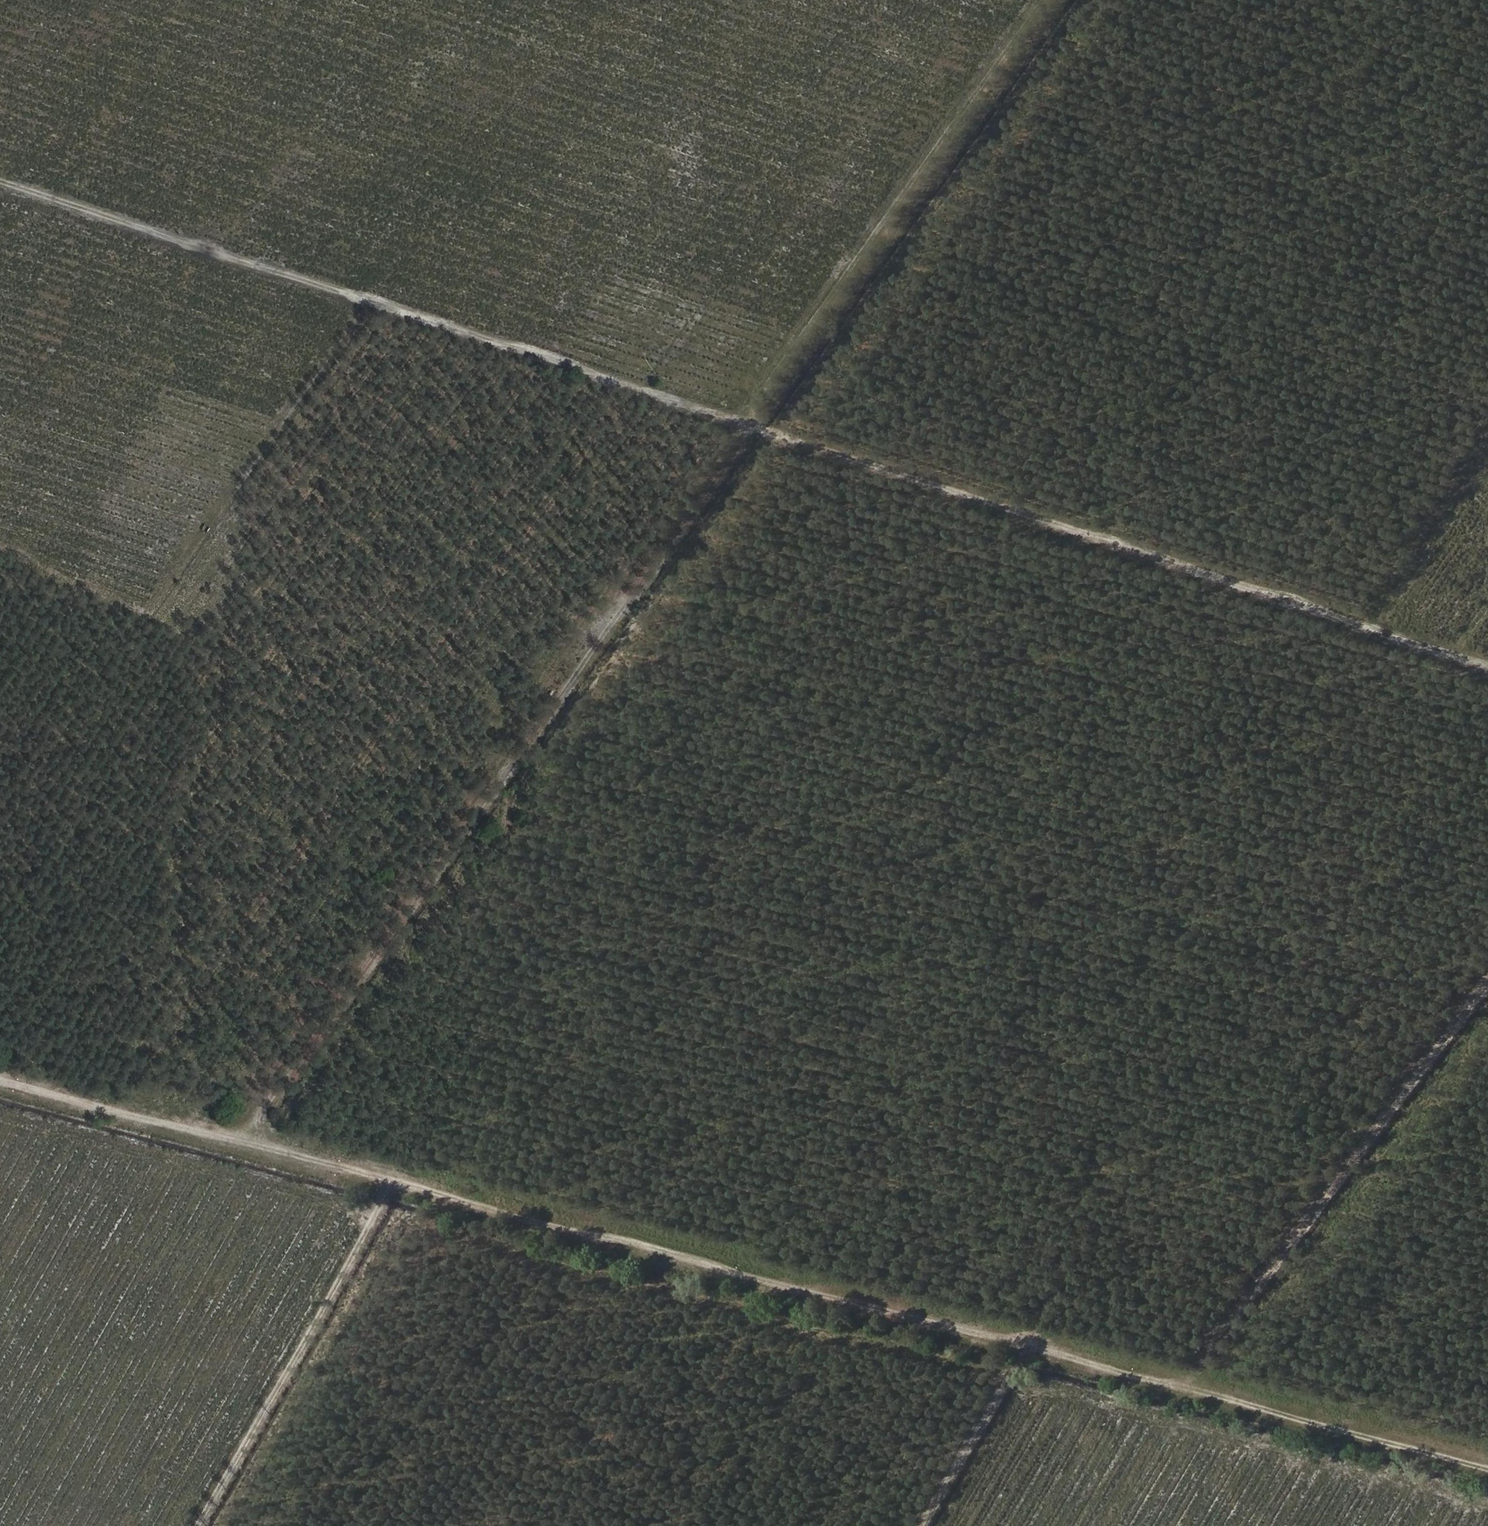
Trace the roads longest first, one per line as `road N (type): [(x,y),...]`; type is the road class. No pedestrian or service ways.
road 1 (track): [(0,182),(1487,664)]
road 2 (track): [(0,1083),(285,1151),(953,1331),(1024,1340),(1136,1377),(1487,1468)]

